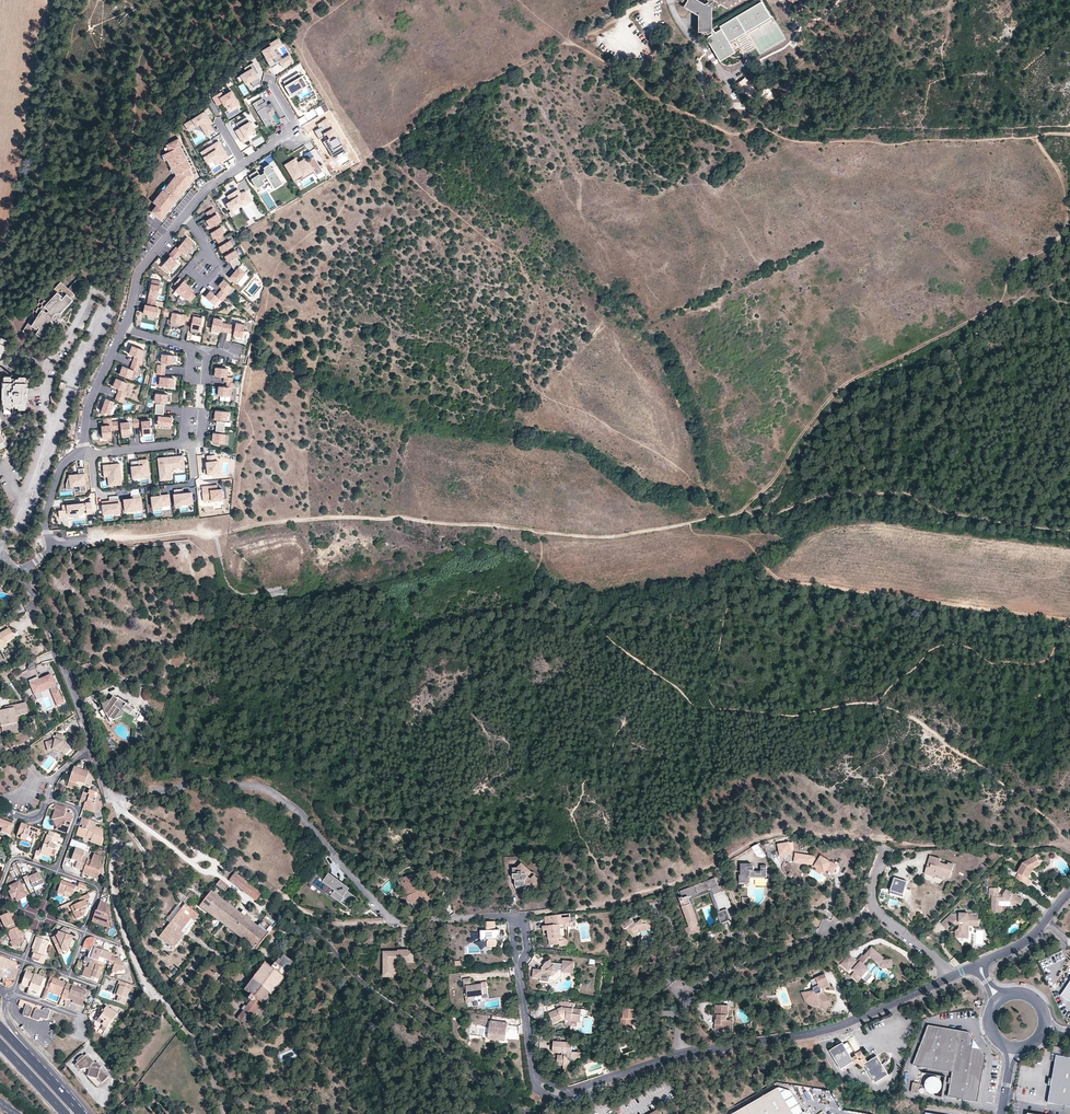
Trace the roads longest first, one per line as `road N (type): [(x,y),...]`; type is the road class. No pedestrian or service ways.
road 1 (track): [(744,512),(613,537),(351,517),(87,540)]
road 2 (track): [(744,512),(840,389),(991,308),(1019,262),(1061,236)]
road 3 (residential): [(512,916),(395,921),(299,811),(258,787),(207,783),(142,796)]
road 4 (residential): [(682,1054),(820,1031),(950,976)]
road 5 (residential): [(19,572),(51,627),(92,747)]
road 6 (track): [(108,799),(207,874),(214,870),(214,861),(194,860)]
road 7 (residential): [(19,572),(51,549),(45,518),(60,471),(83,453)]
road 8 (residential): [(83,453),(88,408),(124,327)]
road 9 (track): [(729,887),(749,929),(766,941),(788,945),(827,930)]
road 10 (residential): [(92,747),(56,778),(39,818),(0,810)]
road 11 (residential): [(124,327),(138,274),(184,216)]
road 12 (track): [(951,0),(947,9),(885,33),(841,42)]

